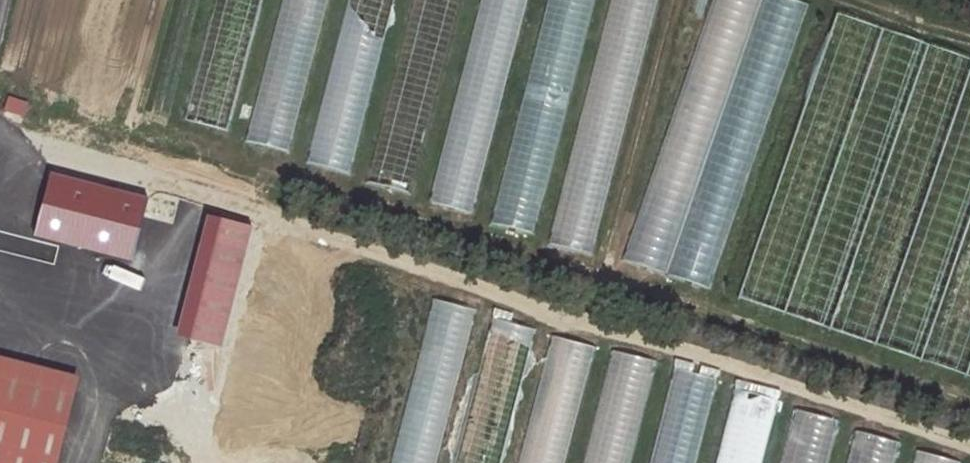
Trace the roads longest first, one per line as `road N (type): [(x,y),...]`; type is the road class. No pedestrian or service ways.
road 1 (track): [(969,450),(0,127)]
road 2 (track): [(0,86),(969,405)]
road 3 (track): [(853,0),(969,40)]

